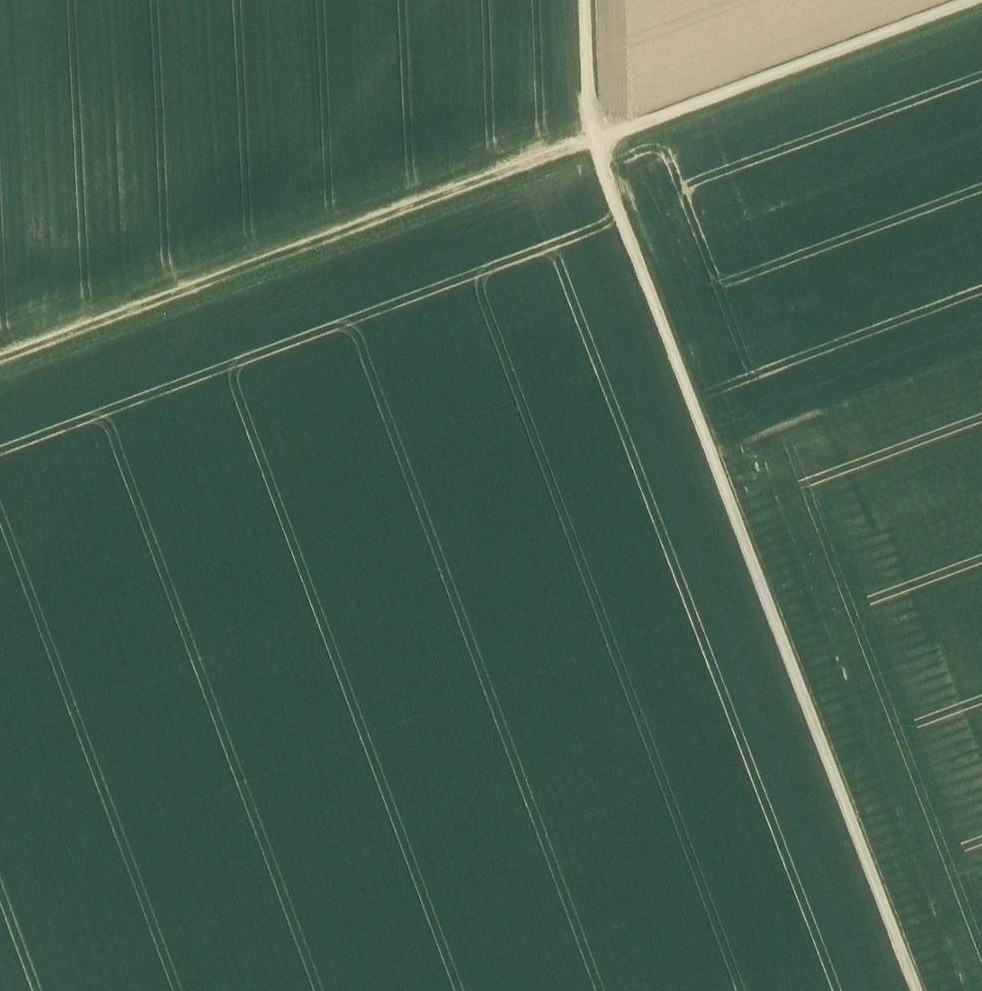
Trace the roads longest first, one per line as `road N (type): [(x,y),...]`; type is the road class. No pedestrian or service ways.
road 1 (track): [(586,0),(593,141),(916,990)]
road 2 (track): [(969,0),(0,363)]

